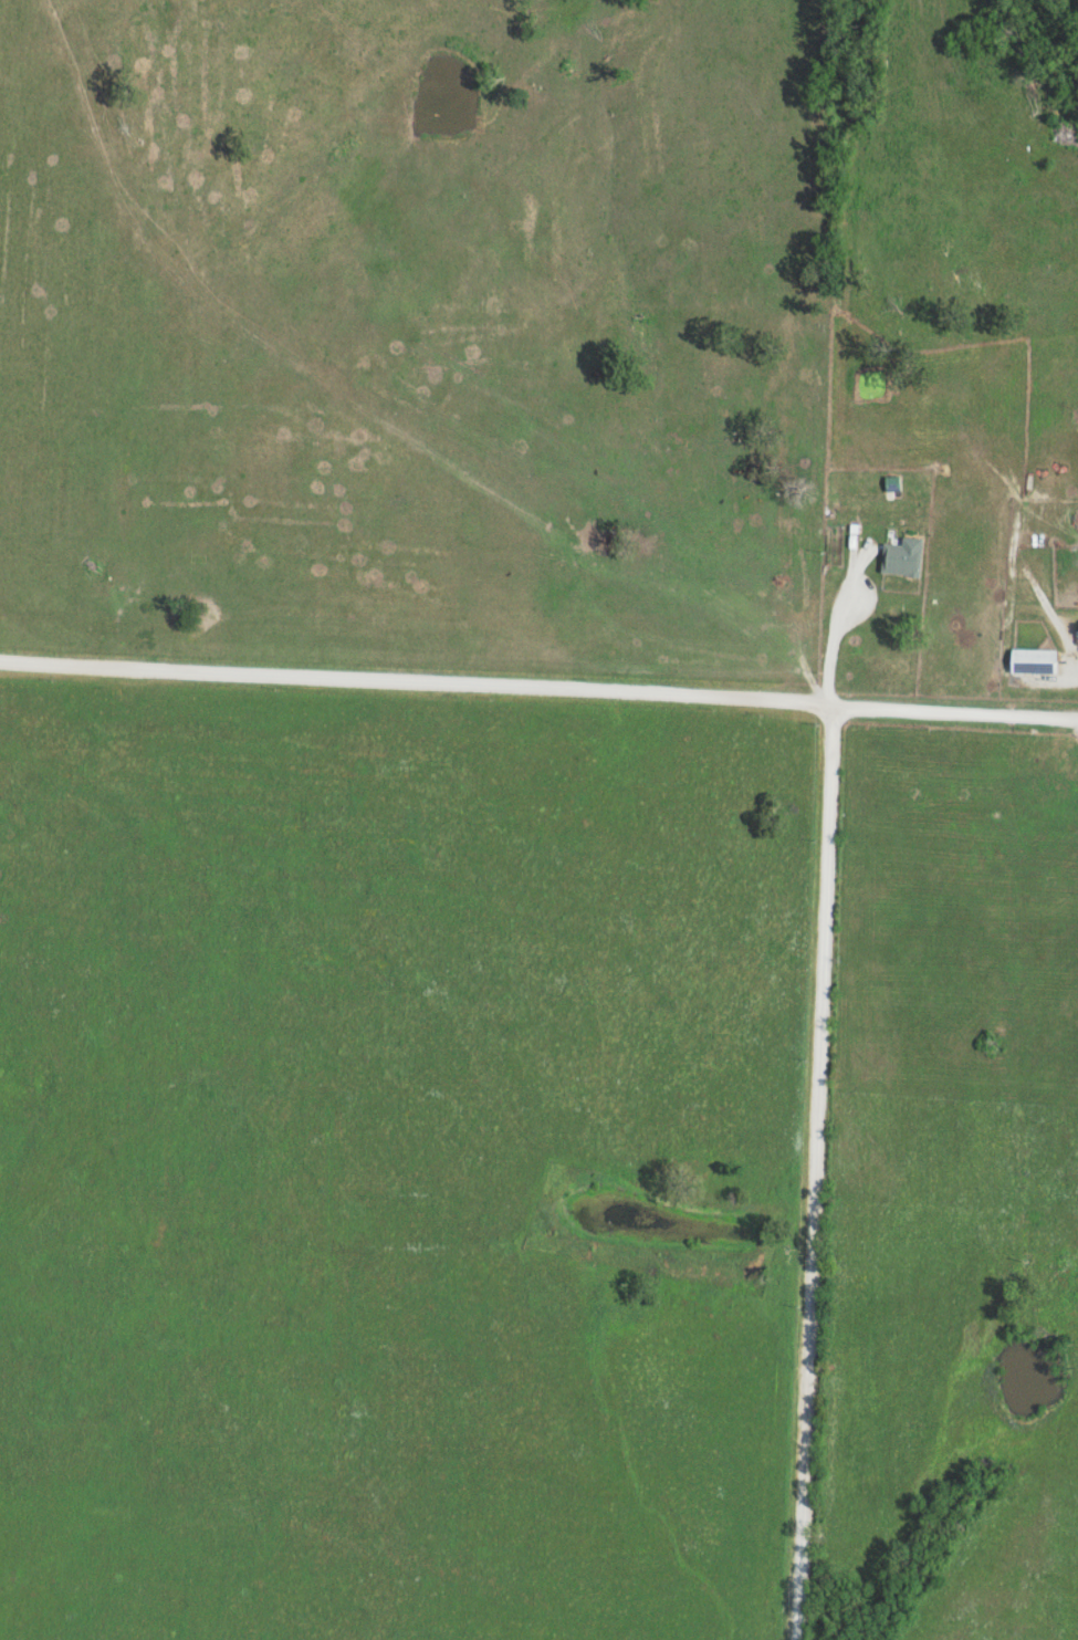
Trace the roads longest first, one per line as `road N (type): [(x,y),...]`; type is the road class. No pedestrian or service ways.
road 1 (residential): [(1077,712),(0,658)]
road 2 (residential): [(834,700),(795,1639)]
road 3 (residential): [(334,0),(374,161),(867,555)]
road 4 (residential): [(867,555),(839,621),(834,700)]

